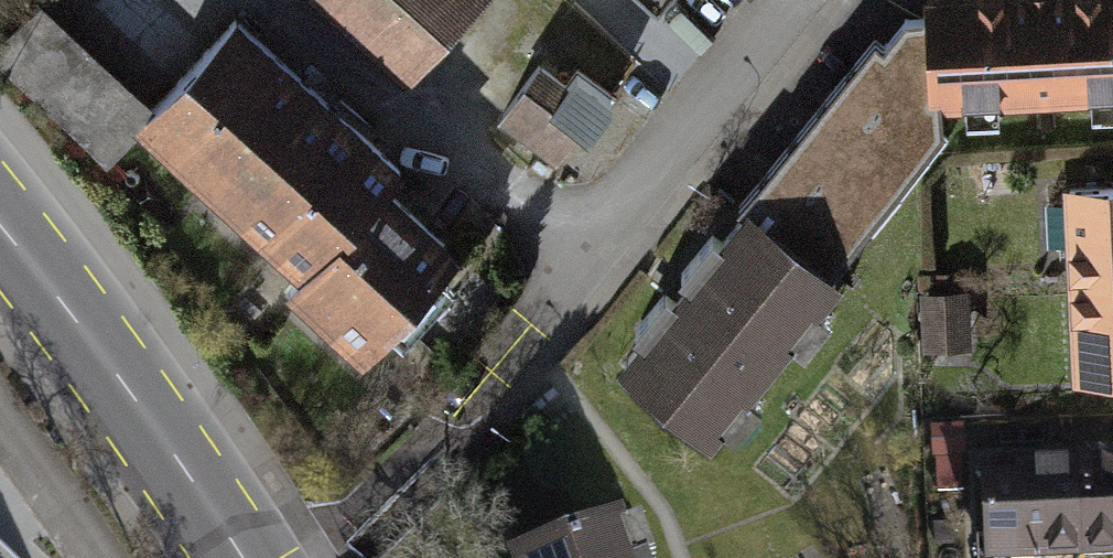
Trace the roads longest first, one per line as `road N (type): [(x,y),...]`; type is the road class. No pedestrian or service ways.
road 1 (residential): [(456,425),(791,0)]
road 2 (secondary): [(243,557),(76,319),(0,226)]
road 3 (residential): [(97,557),(0,402)]

